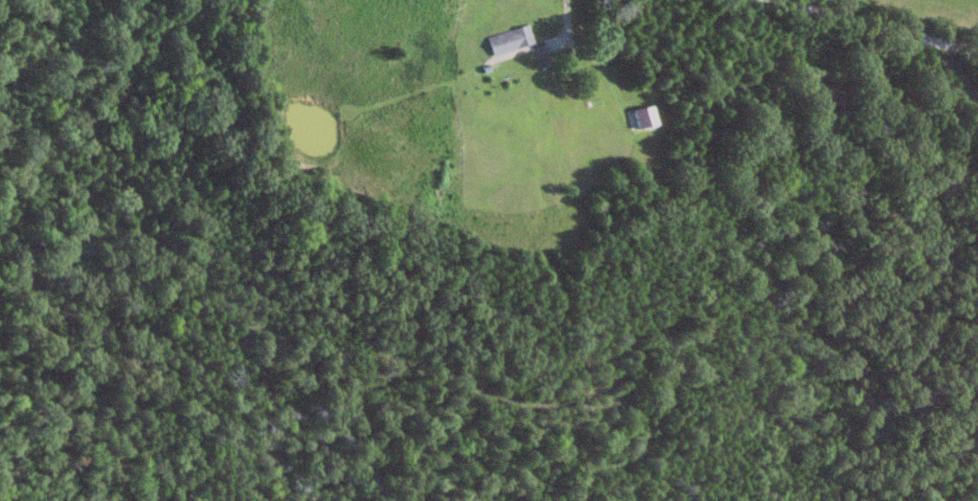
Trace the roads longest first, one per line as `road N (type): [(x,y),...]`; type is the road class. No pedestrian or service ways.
road 1 (residential): [(977,62),(696,0)]

